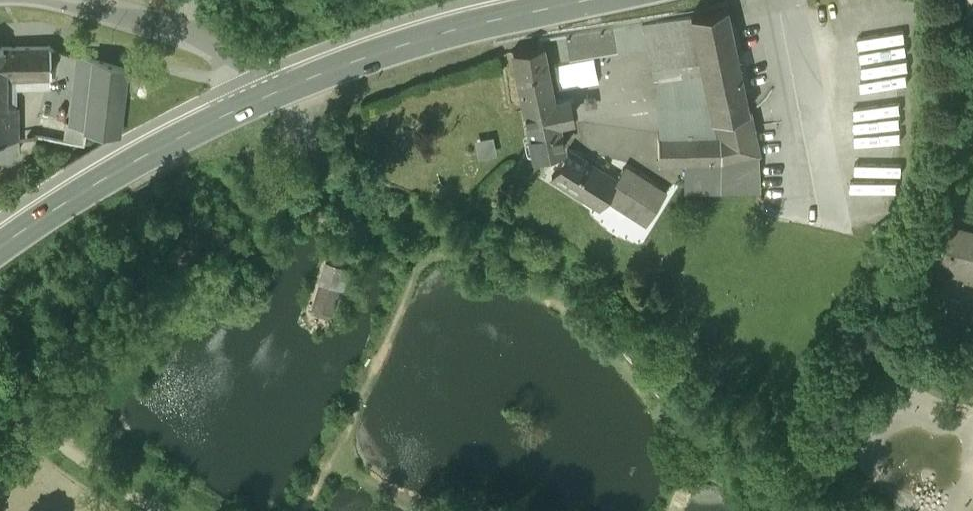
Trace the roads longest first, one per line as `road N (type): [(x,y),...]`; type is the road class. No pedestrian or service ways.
road 1 (primary): [(267,96),(581,0)]
road 2 (primary): [(0,250),(136,159),(267,96)]
road 3 (unclassified): [(38,0),(190,30),(267,96)]

